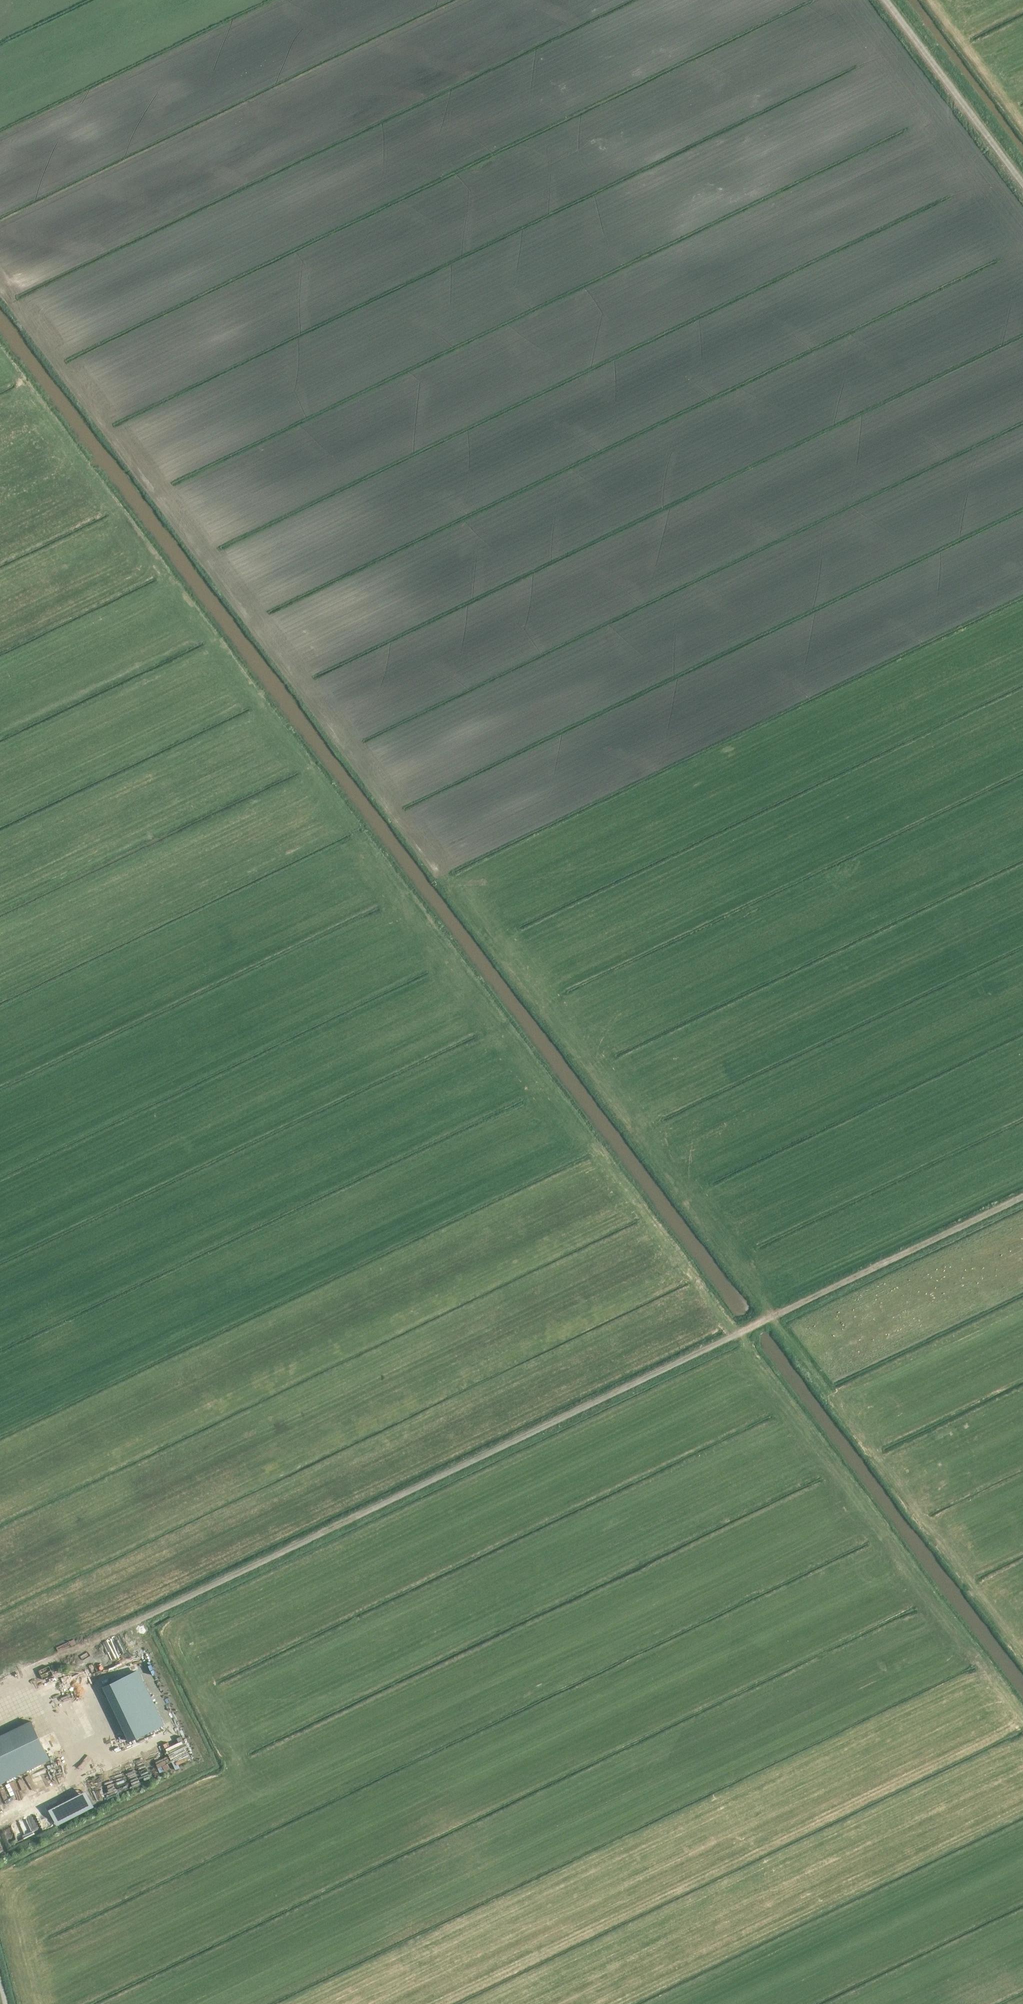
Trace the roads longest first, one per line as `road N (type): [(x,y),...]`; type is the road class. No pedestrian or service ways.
road 1 (track): [(54,1658),(1022,1197)]
road 2 (unclassified): [(1022,185),(885,0)]

